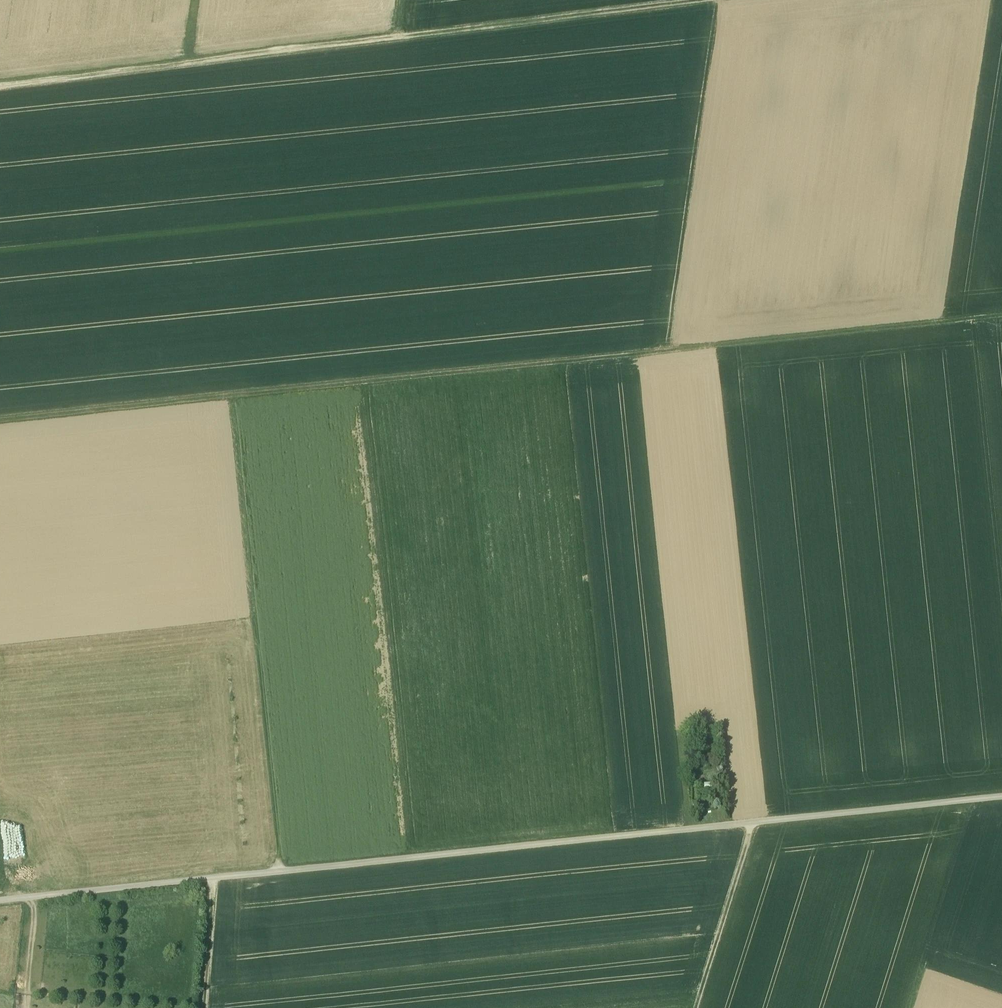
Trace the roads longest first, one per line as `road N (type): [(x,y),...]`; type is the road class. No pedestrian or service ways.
road 1 (track): [(1001,796),(0,903)]
road 2 (track): [(1001,317),(0,421)]
road 3 (track): [(0,88),(706,0)]
road 4 (track): [(279,871),(231,396)]
road 5 (track): [(694,1007),(753,821)]
road 6 (track): [(204,1007),(217,878)]
road 7 (track): [(1001,992),(927,966),(914,1007)]

